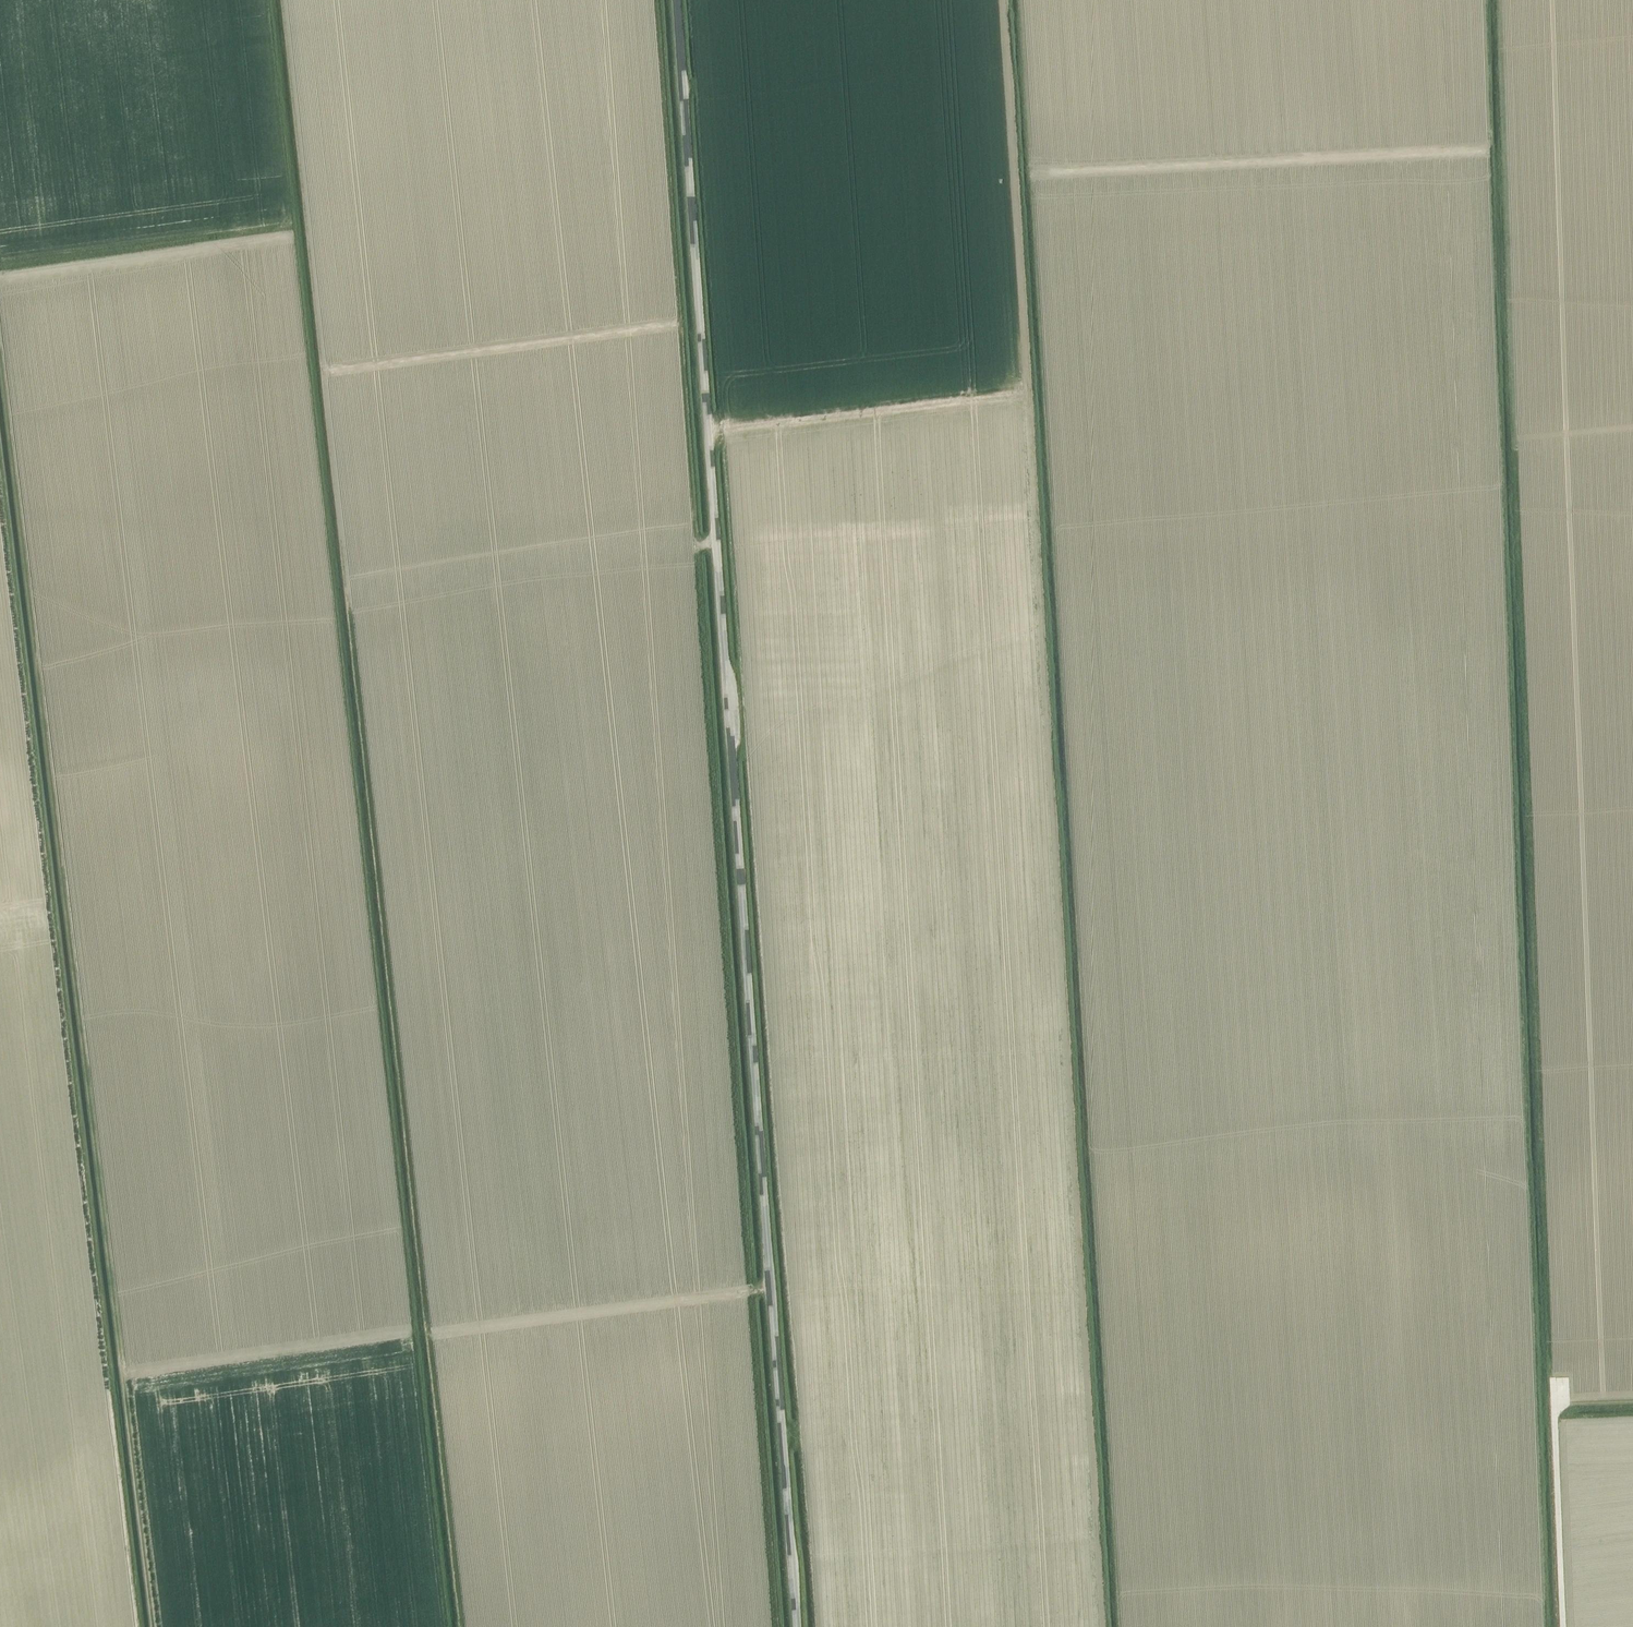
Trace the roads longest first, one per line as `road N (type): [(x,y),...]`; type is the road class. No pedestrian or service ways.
road 1 (unclassified): [(796,1626),(675,0)]
road 2 (track): [(1562,1626),(1556,1396)]

